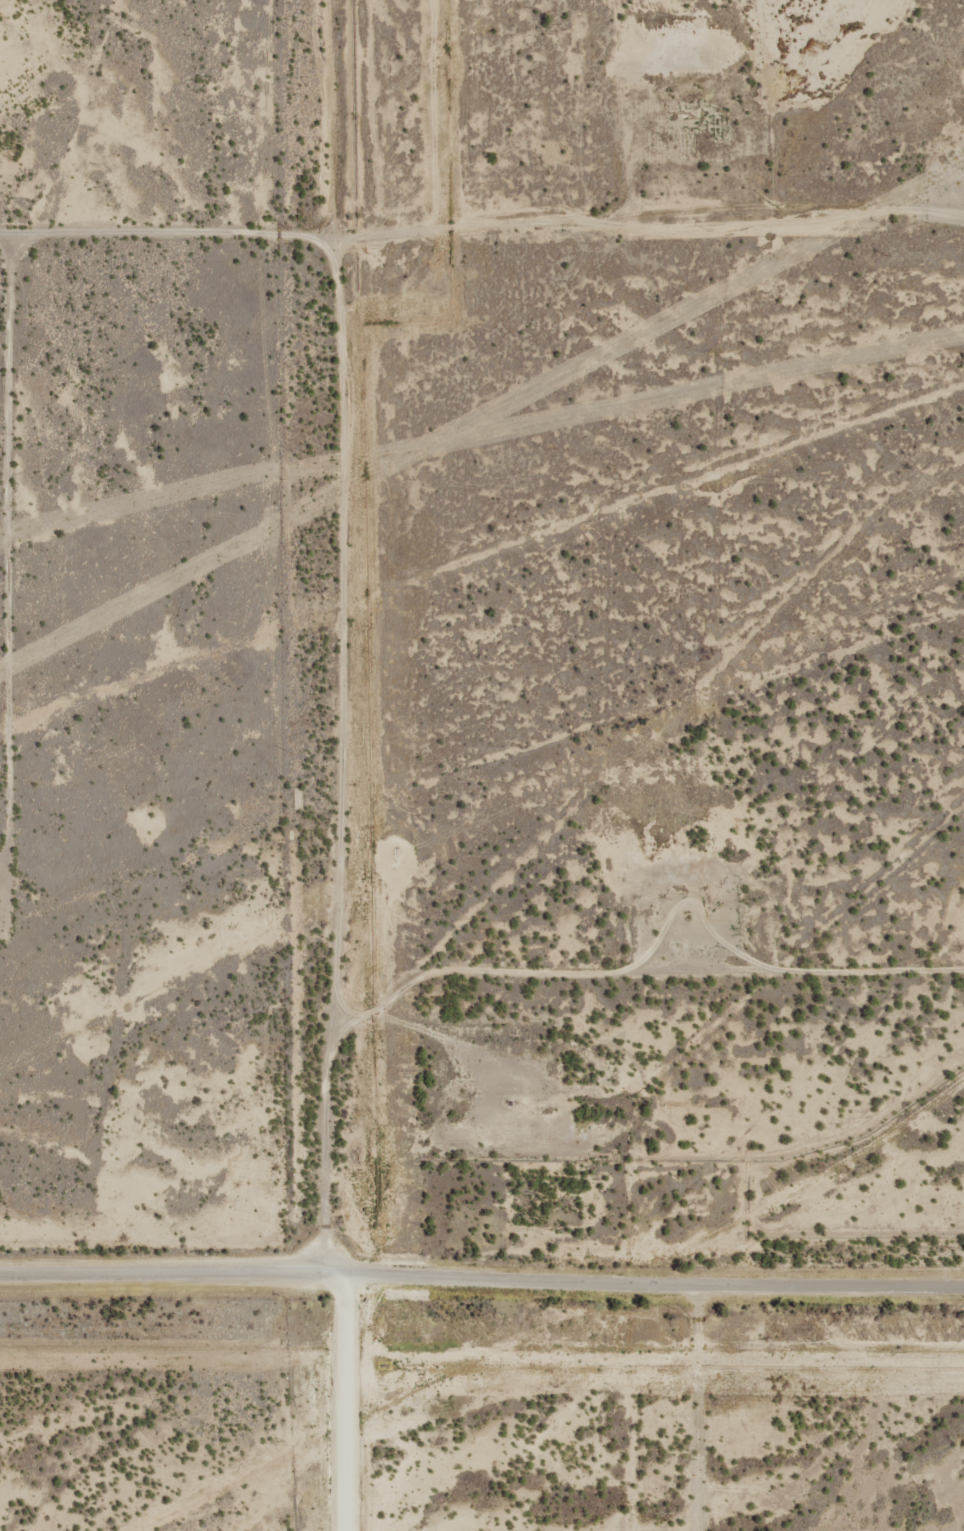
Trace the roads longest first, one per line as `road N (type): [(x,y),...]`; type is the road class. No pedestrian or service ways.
road 1 (track): [(334,1286),(314,1032),(334,477),(327,0)]
road 2 (residential): [(963,1279),(0,1285)]

